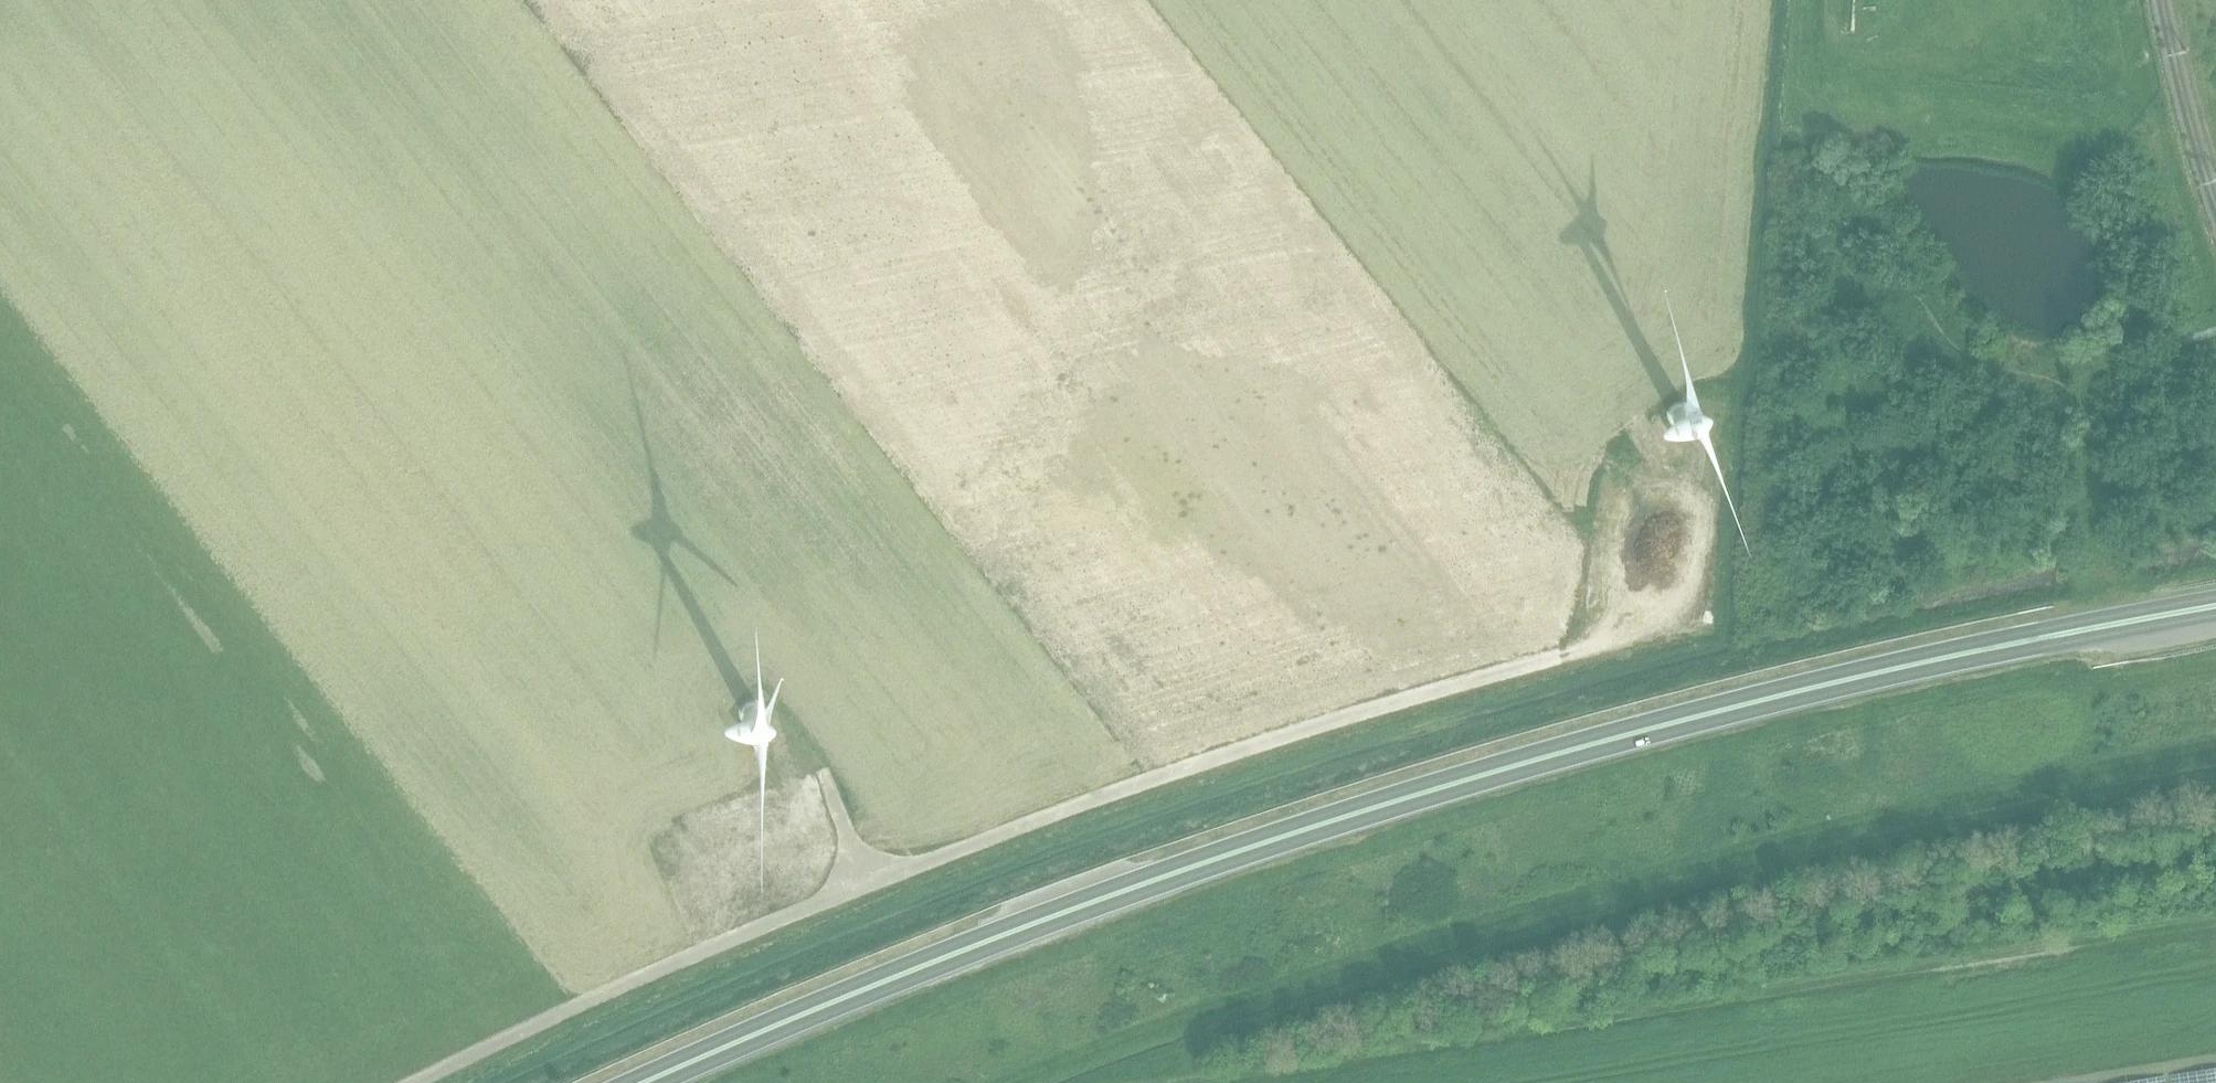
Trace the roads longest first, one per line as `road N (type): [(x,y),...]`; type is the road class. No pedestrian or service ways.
road 1 (trunk): [(2215,608),(1818,685),(1527,761),(1153,879),(807,1012),(647,1082)]

